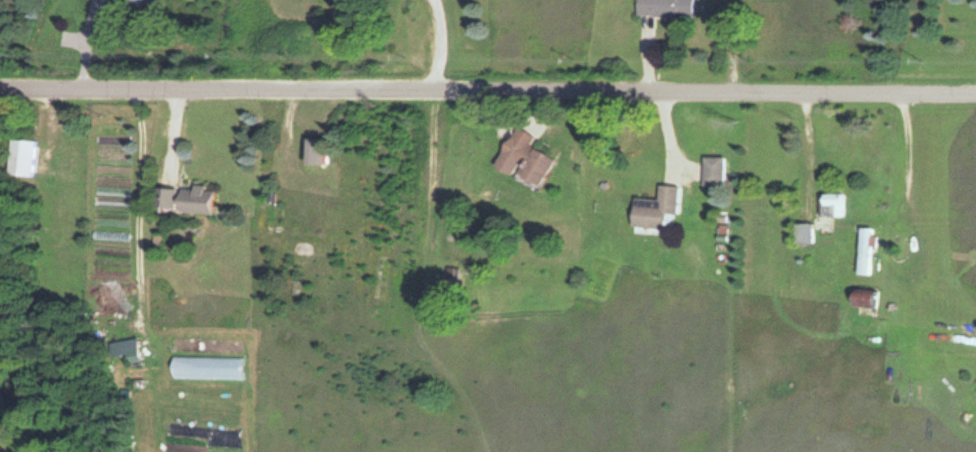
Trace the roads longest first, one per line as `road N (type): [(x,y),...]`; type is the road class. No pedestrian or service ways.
road 1 (residential): [(975,97),(0,87)]

